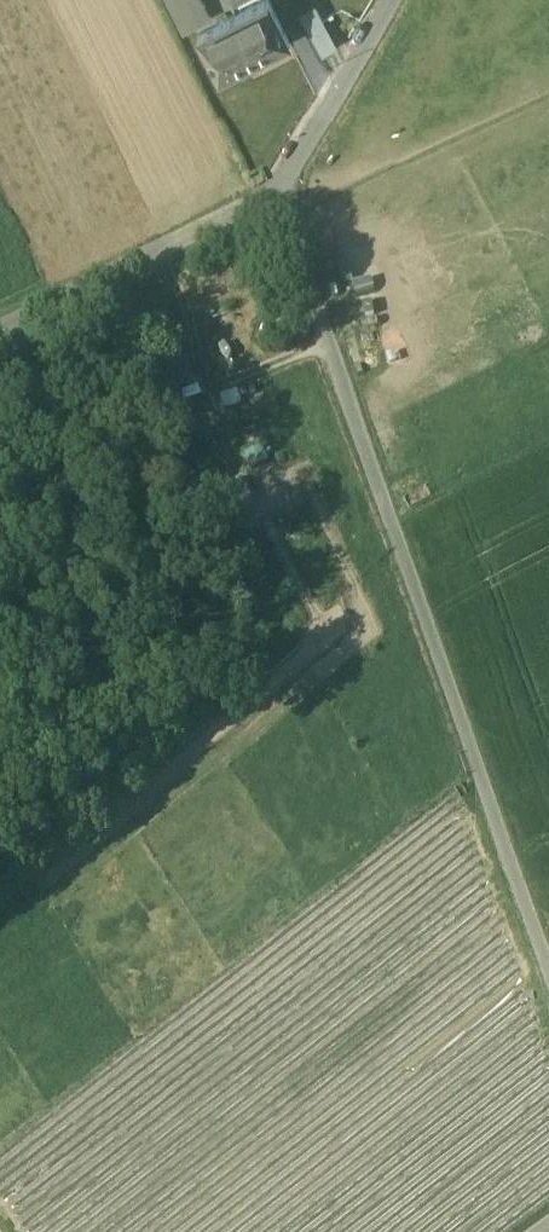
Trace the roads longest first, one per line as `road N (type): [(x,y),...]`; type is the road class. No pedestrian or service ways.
road 1 (track): [(279,192),(548,971)]
road 2 (residential): [(391,0),(279,192),(0,329)]

